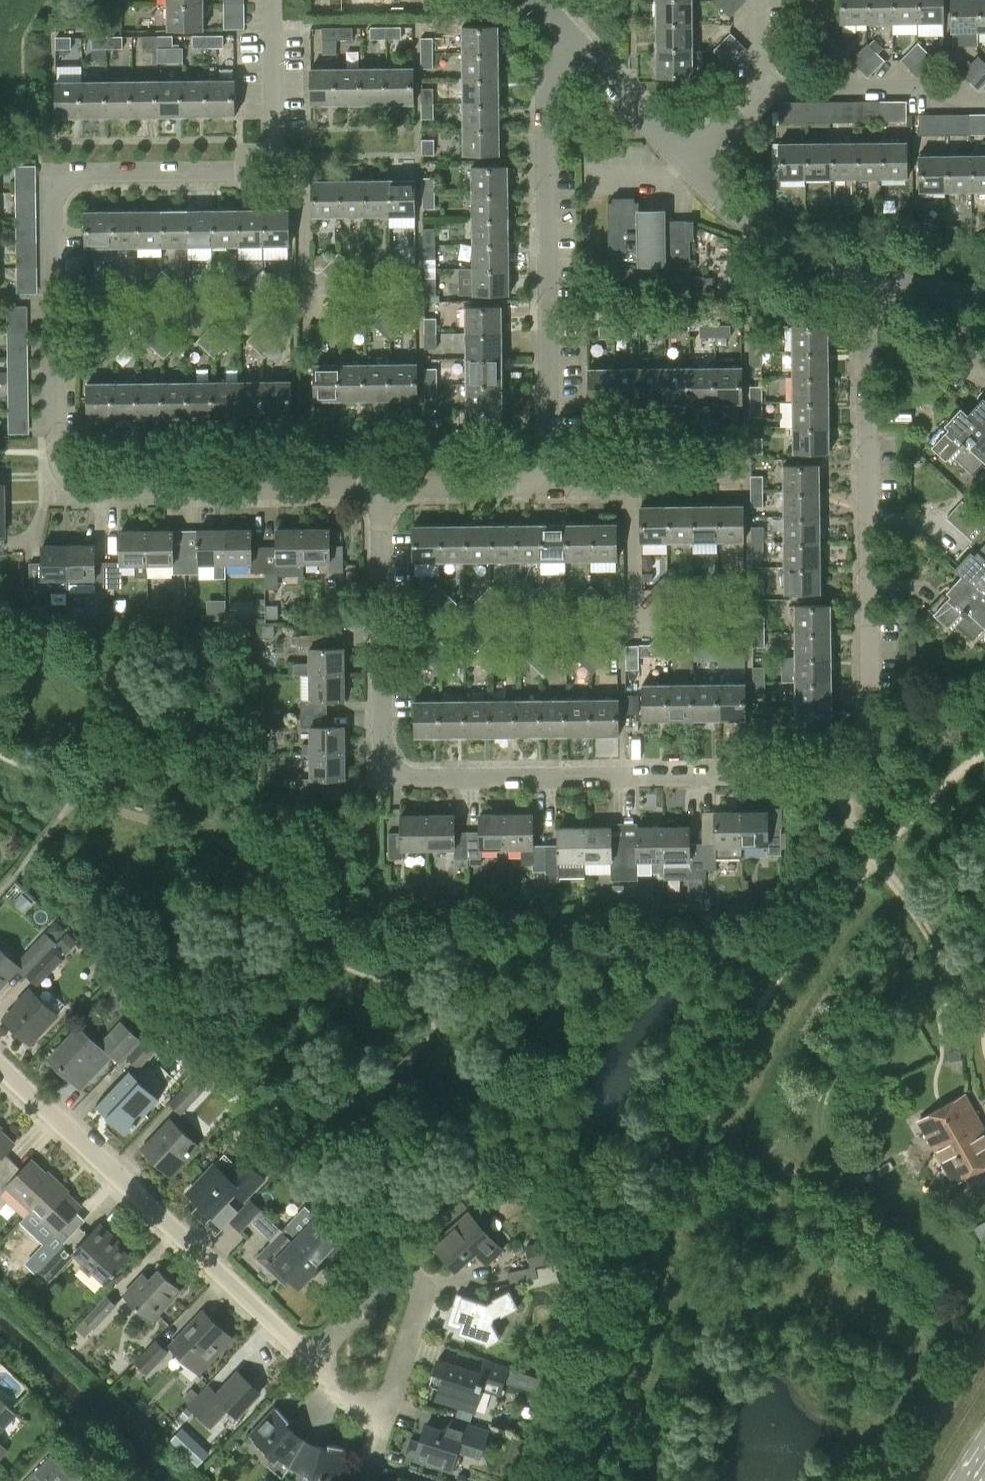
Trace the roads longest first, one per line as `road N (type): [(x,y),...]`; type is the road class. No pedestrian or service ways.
road 1 (residential): [(382,488),(383,740),(393,767),(421,781),(828,777),(857,766),(870,739),(867,320),(875,280)]
road 2 (residential): [(273,0),(273,148),(247,173),(80,175),(61,183),(51,204),(55,452),(65,478),(94,491),(382,488)]
road 3 (residential): [(382,488),(526,486),(547,466),(544,95),(579,47)]
road 4 (residential): [(0,1071),(312,1362)]
road 5 (residential): [(385,1415),(422,1289),(399,1268),(312,1362)]
road 6 (residential): [(757,88),(924,86),(984,100)]
road 7 (residential): [(684,162),(744,215),(875,280)]
road 8 (residential): [(579,47),(684,162)]

